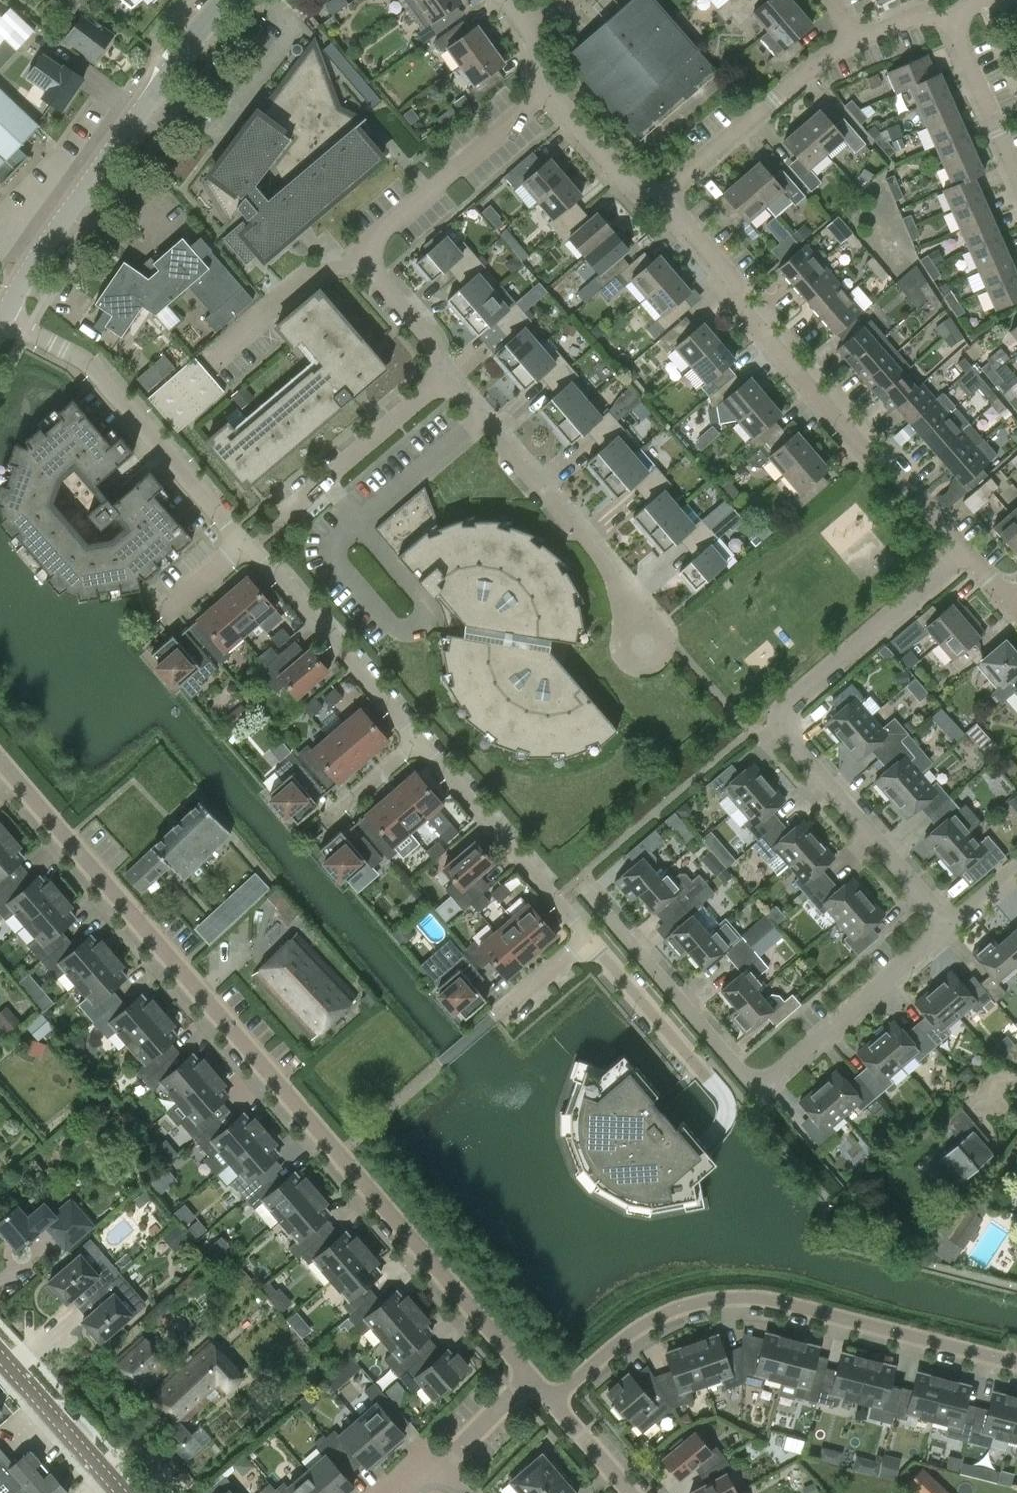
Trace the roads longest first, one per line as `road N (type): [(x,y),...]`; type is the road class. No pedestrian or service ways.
road 1 (residential): [(0,760),(532,1377)]
road 2 (residential): [(590,942),(247,547)]
road 3 (residential): [(949,928),(771,1081),(744,1078),(584,874)]
road 4 (residential): [(949,928),(788,740),(779,720),(783,706),(964,554)]
road 5 (residential): [(1016,1363),(790,1304),(737,1298),(651,1320),(553,1401)]
road 6 (residential): [(964,554),(735,303),(722,270),(664,195)]
road 7 (tertiary): [(5,313),(227,0)]
road 8 (residential): [(247,547),(92,363),(5,313)]
road 9 (residential): [(643,647),(635,602),(481,423)]
road 10 (residential): [(357,525),(424,602),(425,619),(407,633),(392,629),(337,564),(336,545)]
road 11 (residential): [(371,264),(378,231),(548,93)]
road 12 (residential): [(664,195),(853,38)]
road 13 (residential): [(283,516),(442,378)]
road 14 (tertiary): [(129,1492),(0,1350)]
road 15 (residential): [(216,353),(307,271),(371,264)]
road 16 (residential): [(947,17),(1016,176)]
road 17 (residential): [(532,1377),(417,1492)]
road 18 (residential): [(664,195),(624,185),(548,93)]
road 19 (residential): [(357,525),(481,423)]
road 20 (residential): [(442,378),(434,342),(371,264)]

